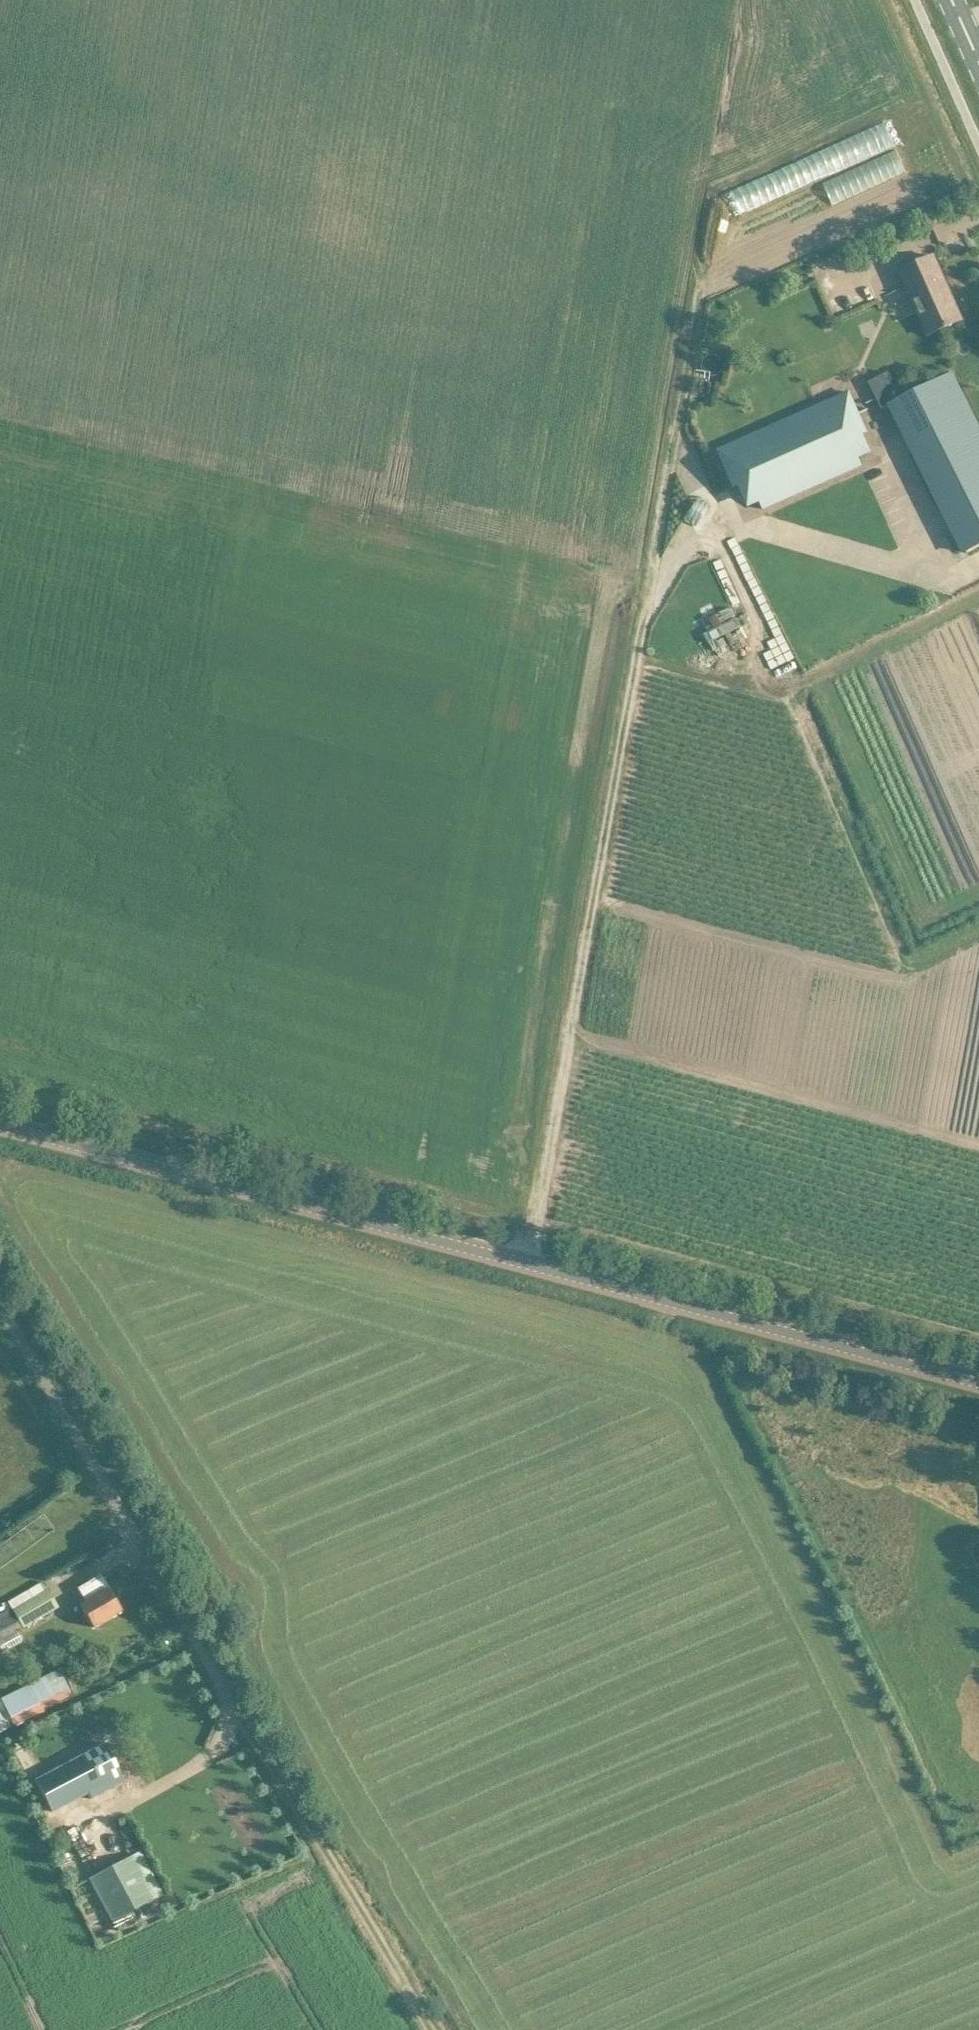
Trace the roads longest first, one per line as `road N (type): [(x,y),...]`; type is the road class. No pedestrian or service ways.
road 1 (tertiary): [(978,1385),(0,1128)]

